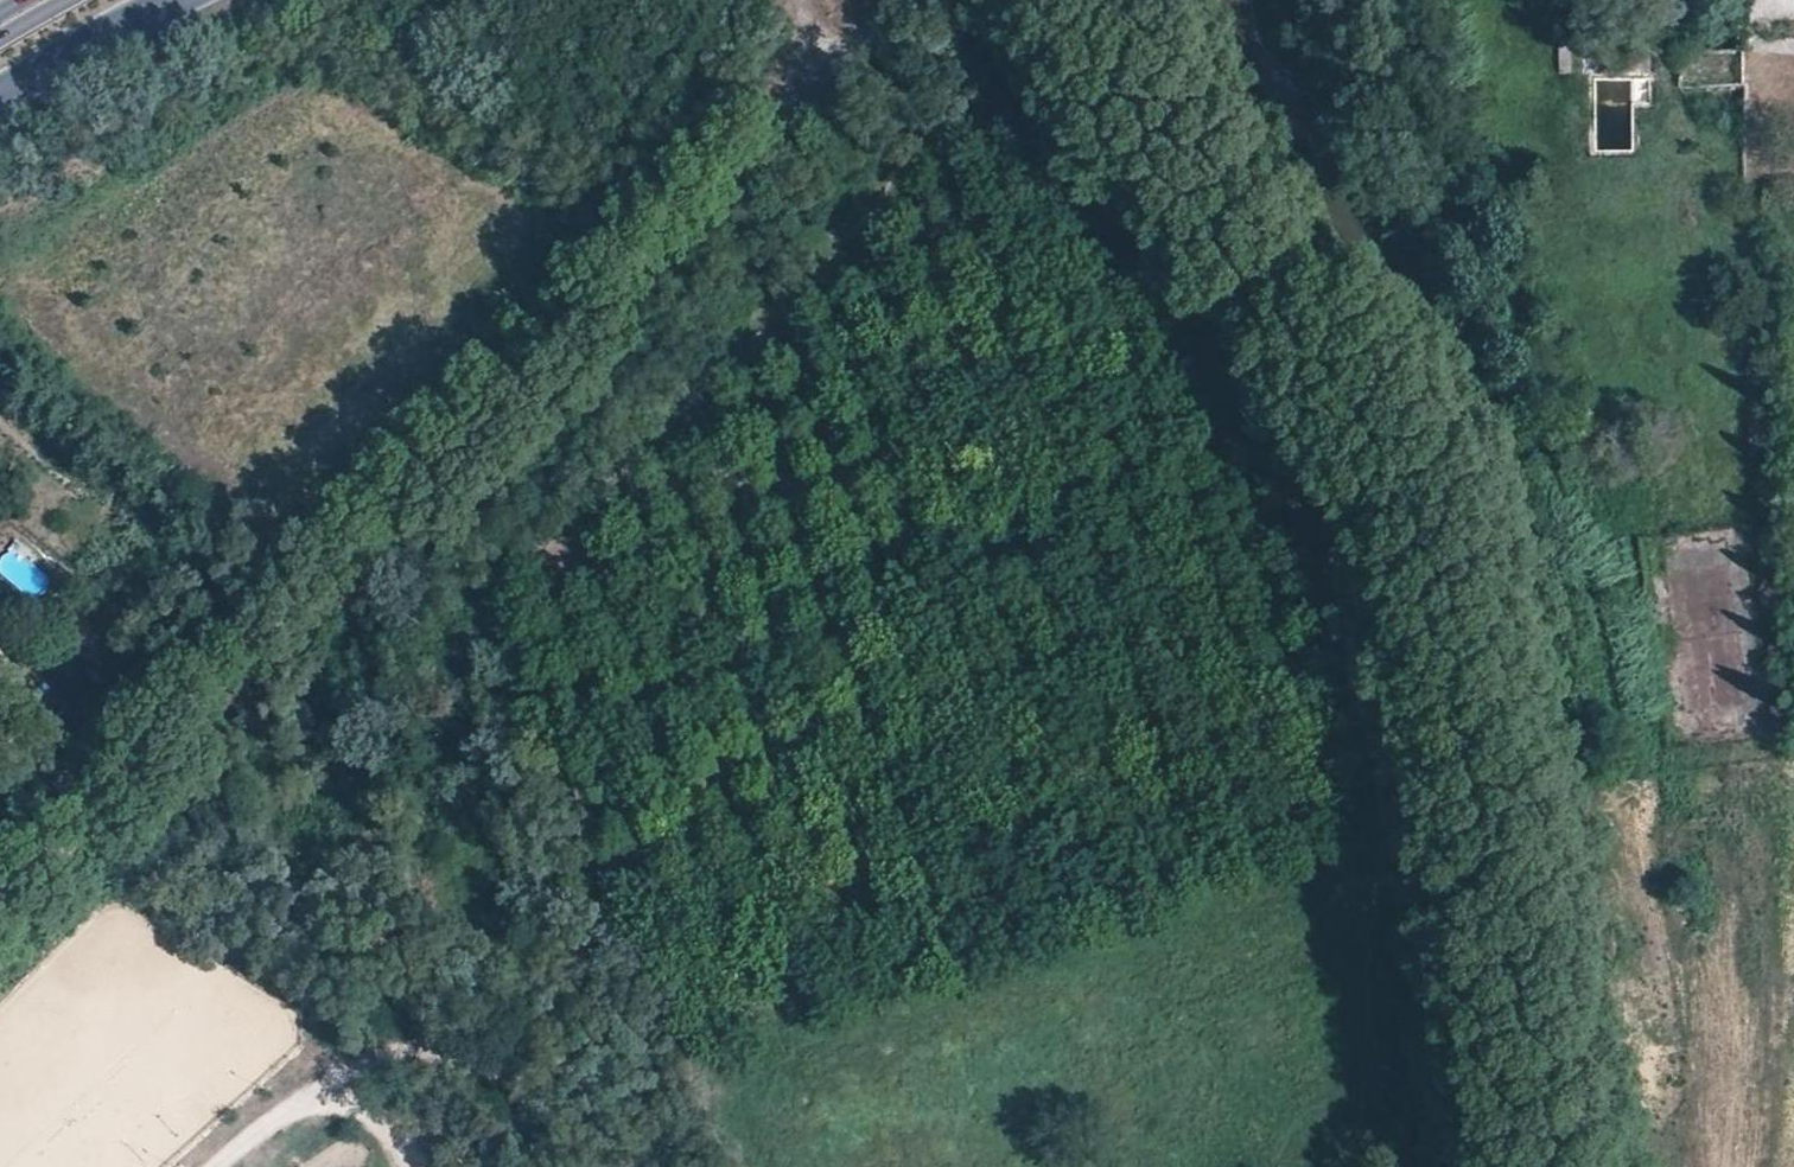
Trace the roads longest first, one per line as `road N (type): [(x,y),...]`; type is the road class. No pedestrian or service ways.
road 1 (unclassified): [(904,0),(0,902)]
road 2 (secondary): [(0,100),(177,0)]

